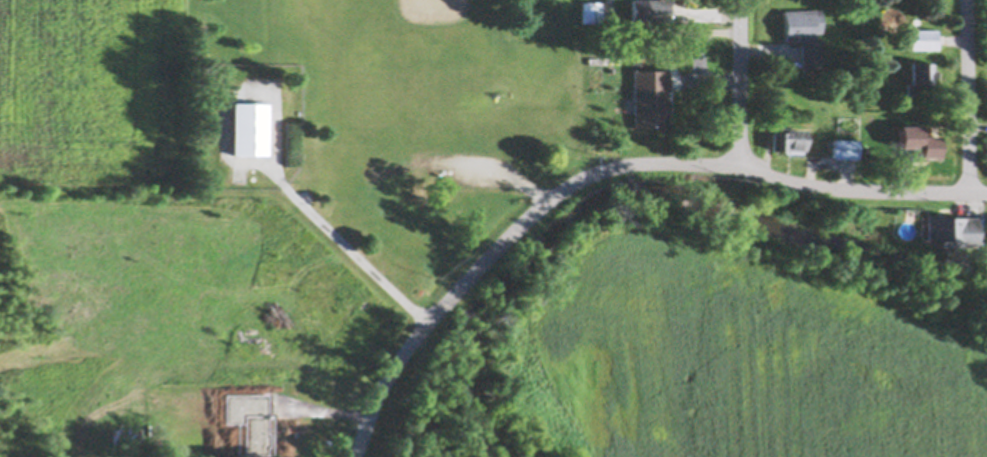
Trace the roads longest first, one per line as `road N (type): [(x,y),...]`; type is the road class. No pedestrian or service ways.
road 1 (residential): [(538,212),(583,181),(635,165),(700,165),(870,190),(986,191)]
road 2 (residential): [(357,456),(396,365),(538,212)]
road 3 (residential): [(970,0),(970,191)]
road 4 (residential): [(740,0),(740,170)]

